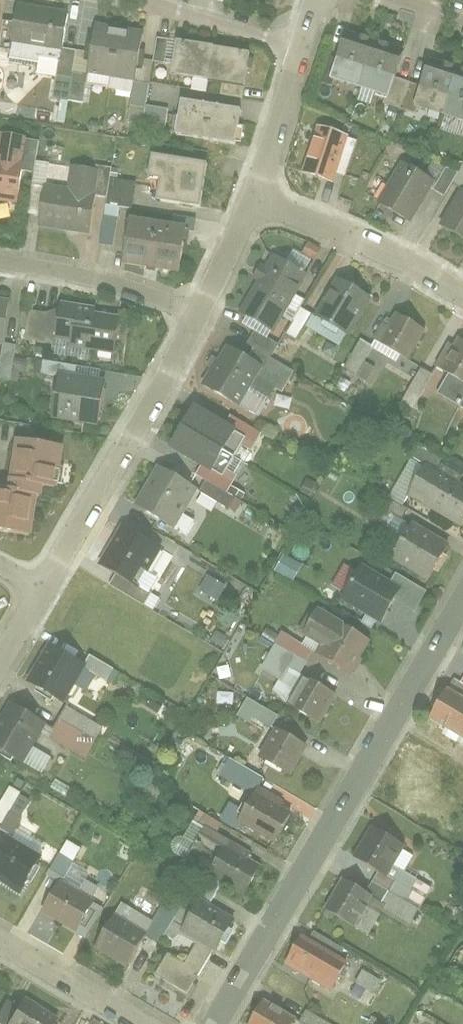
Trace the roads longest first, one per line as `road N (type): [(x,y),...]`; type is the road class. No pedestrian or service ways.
road 1 (tertiary): [(216,1023),(462,597)]
road 2 (residential): [(201,314),(46,591)]
road 3 (residential): [(255,201),(369,242),(462,291)]
road 4 (residential): [(201,314),(110,282),(0,262)]
road 5 (residential): [(305,44),(107,0)]
road 6 (residential): [(142,1023),(0,938)]
road 7 (residential): [(305,44),(255,201)]
road 8 (residential): [(255,201),(201,314)]

